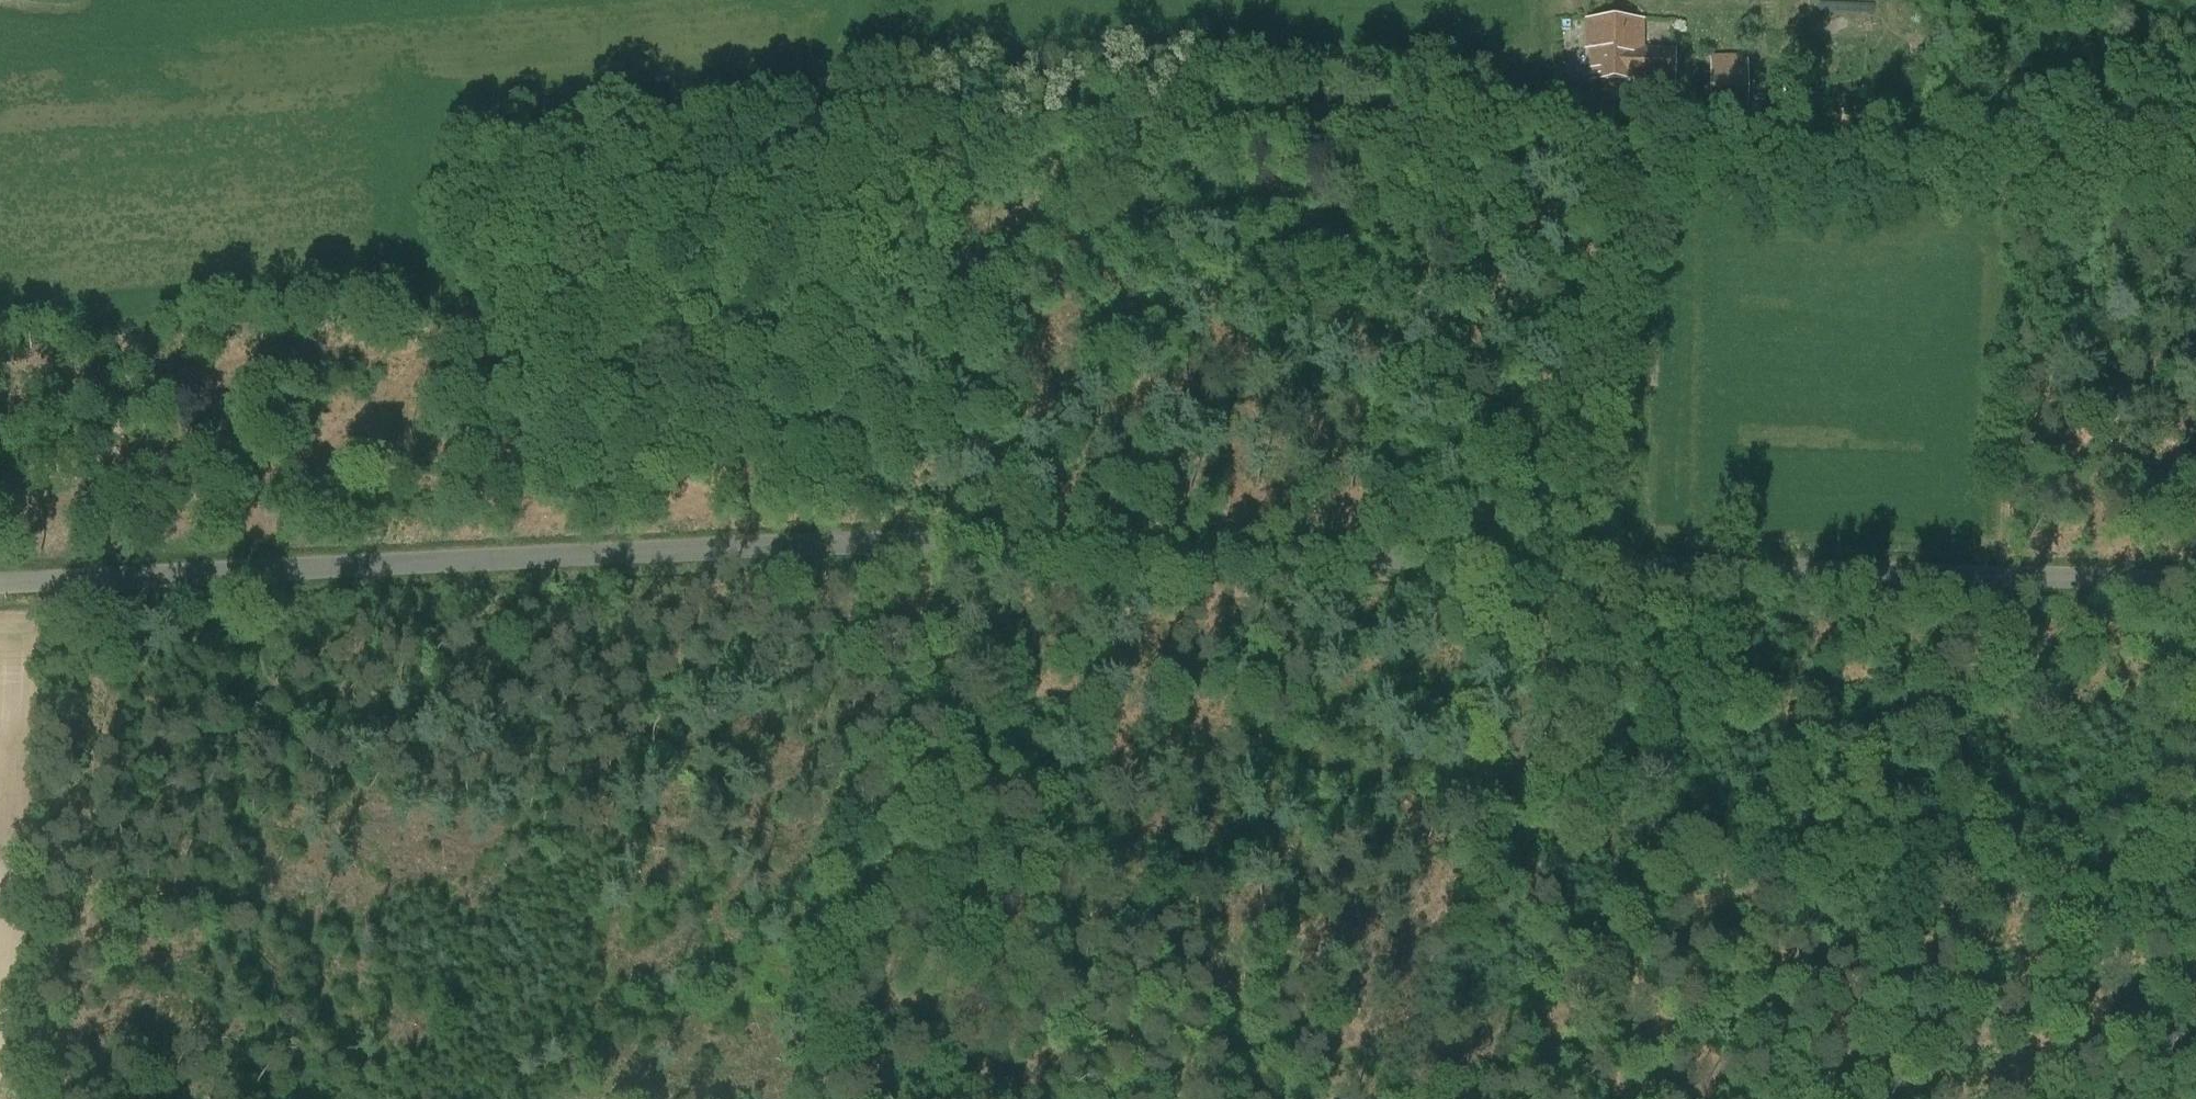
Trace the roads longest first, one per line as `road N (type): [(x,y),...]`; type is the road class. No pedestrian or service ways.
road 1 (unclassified): [(0,592),(1079,556),(2195,584)]
road 2 (track): [(1620,574),(1624,147)]

